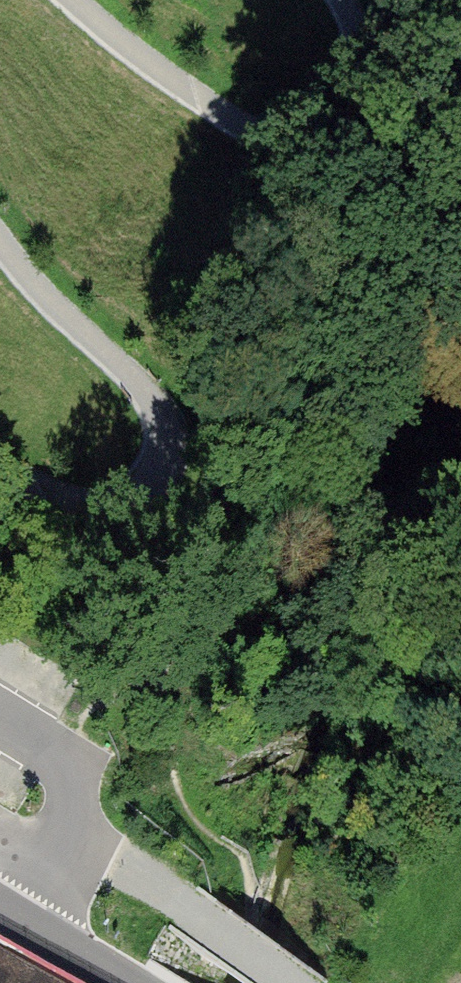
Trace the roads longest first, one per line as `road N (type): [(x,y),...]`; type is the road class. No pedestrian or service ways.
road 1 (track): [(340,0),(390,117),(358,168),(274,162),(71,0)]
road 2 (track): [(0,235),(155,411),(185,464),(176,502),(129,520),(0,472)]
road 3 (residential): [(0,914),(112,982)]

